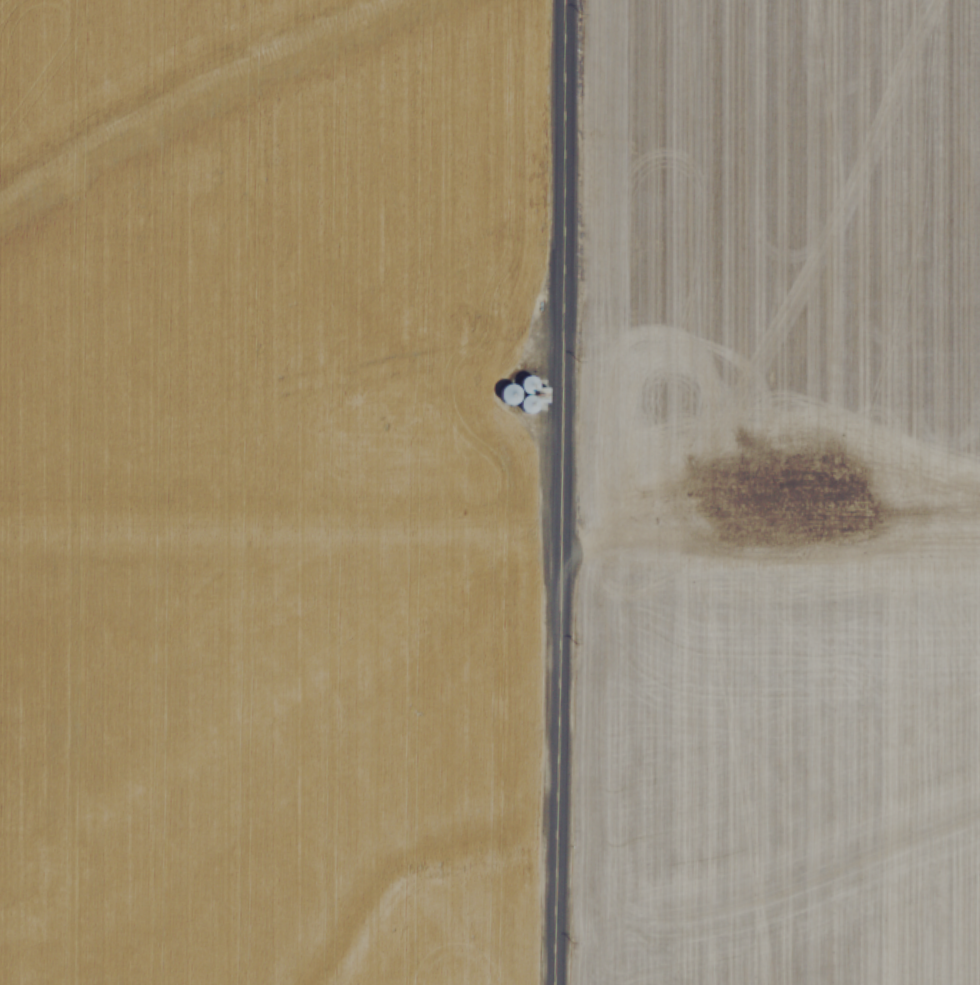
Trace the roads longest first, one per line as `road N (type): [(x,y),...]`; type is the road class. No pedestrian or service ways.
road 1 (tertiary): [(552,984),(559,0)]

